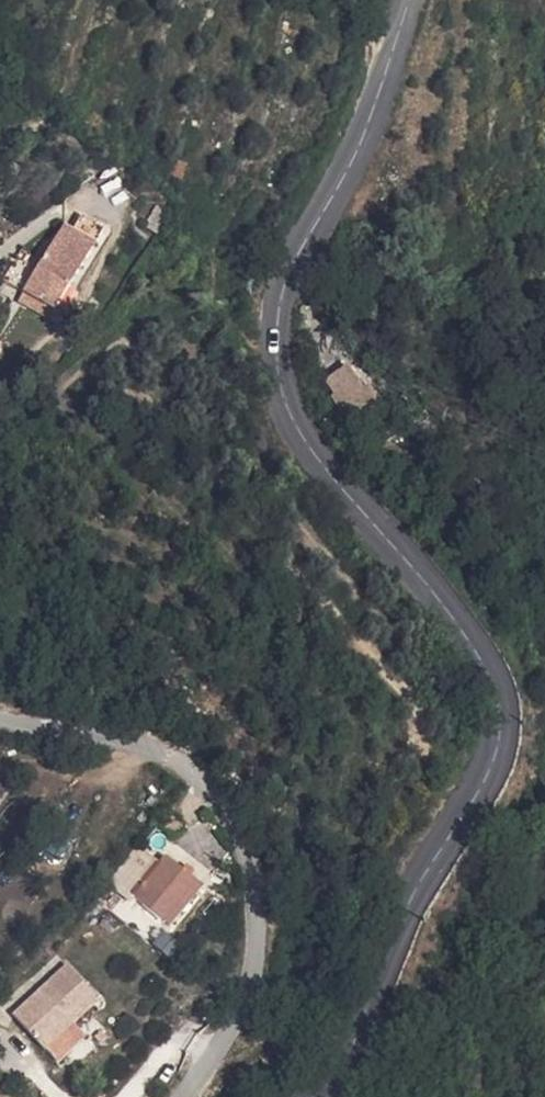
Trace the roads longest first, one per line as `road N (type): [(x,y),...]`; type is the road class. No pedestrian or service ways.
road 1 (secondary): [(302,1096),(339,1056),(416,885),(489,756),(492,706),(480,665),(304,424),(282,333),(292,275),(374,107),(408,0)]
road 2 (unclassified): [(186,1096),(235,1029),(251,977),(250,877),(217,795),(120,750),(0,729)]

